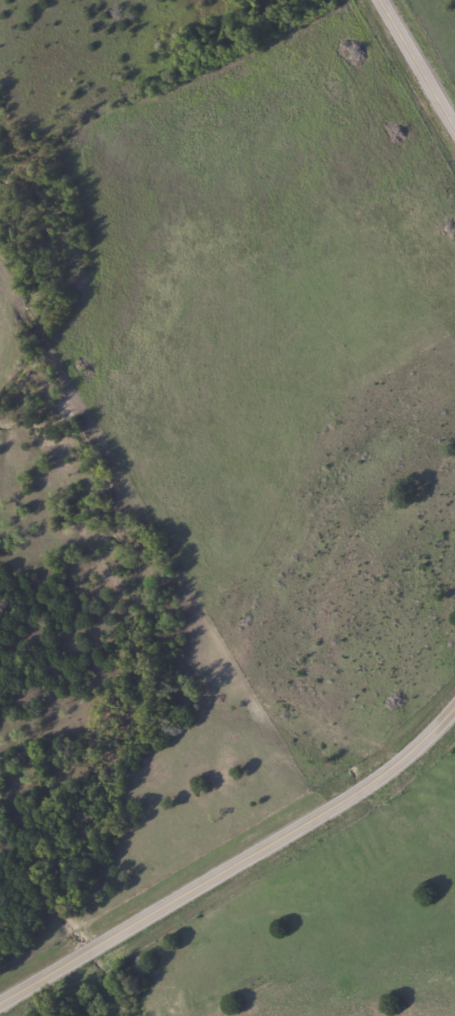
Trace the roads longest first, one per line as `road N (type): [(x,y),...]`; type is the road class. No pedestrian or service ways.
road 1 (secondary): [(0,1005),(398,769),(454,714)]
road 2 (secondary): [(454,113),(390,0)]

